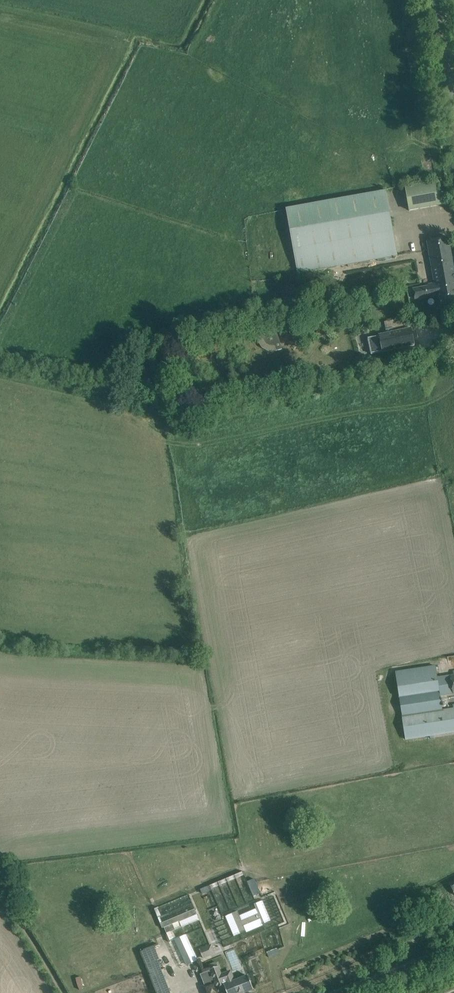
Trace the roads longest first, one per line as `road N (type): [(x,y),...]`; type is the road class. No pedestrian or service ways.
road 1 (unclassified): [(342,992),(453,951)]

